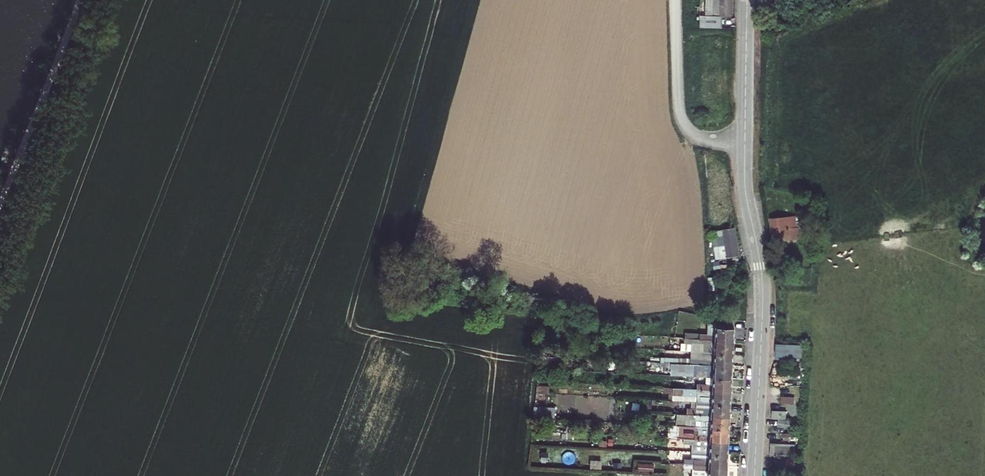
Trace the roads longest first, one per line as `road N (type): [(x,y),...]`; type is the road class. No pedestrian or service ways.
road 1 (residential): [(745,141),(762,283),(755,475)]
road 2 (residential): [(676,0),(683,122),(699,138),(745,141)]
road 3 (residential): [(747,10),(745,141)]

